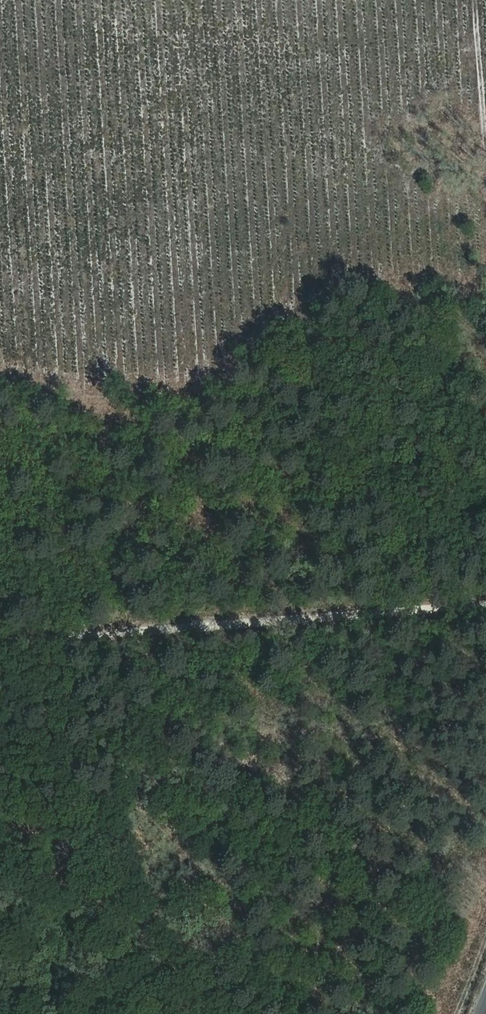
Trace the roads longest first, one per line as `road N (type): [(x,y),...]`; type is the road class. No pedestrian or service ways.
road 1 (track): [(485,603),(0,636)]

